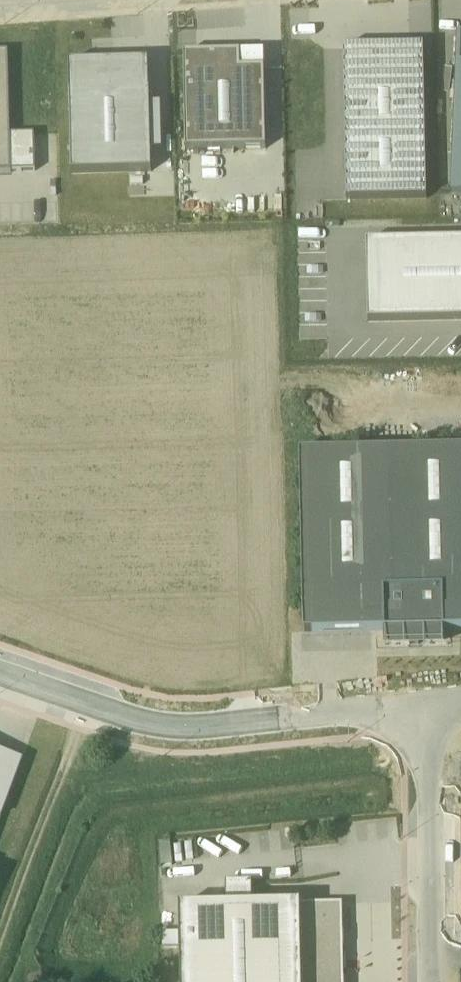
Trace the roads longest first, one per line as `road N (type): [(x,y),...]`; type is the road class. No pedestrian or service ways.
road 1 (unclassified): [(432,707),(176,728),(0,674)]
road 2 (unclassified): [(434,981),(432,707)]

